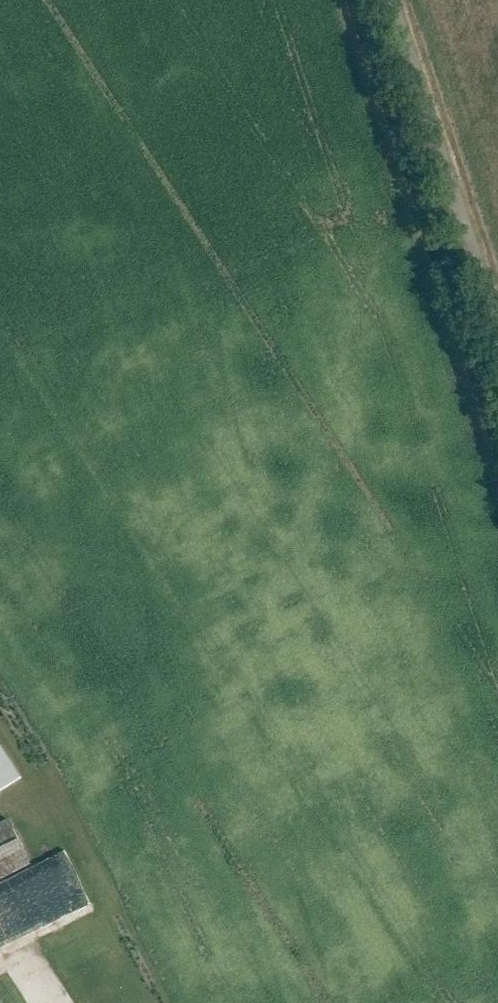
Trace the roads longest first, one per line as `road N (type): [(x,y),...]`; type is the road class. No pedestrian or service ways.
road 1 (unclassified): [(497,324),(392,0)]

